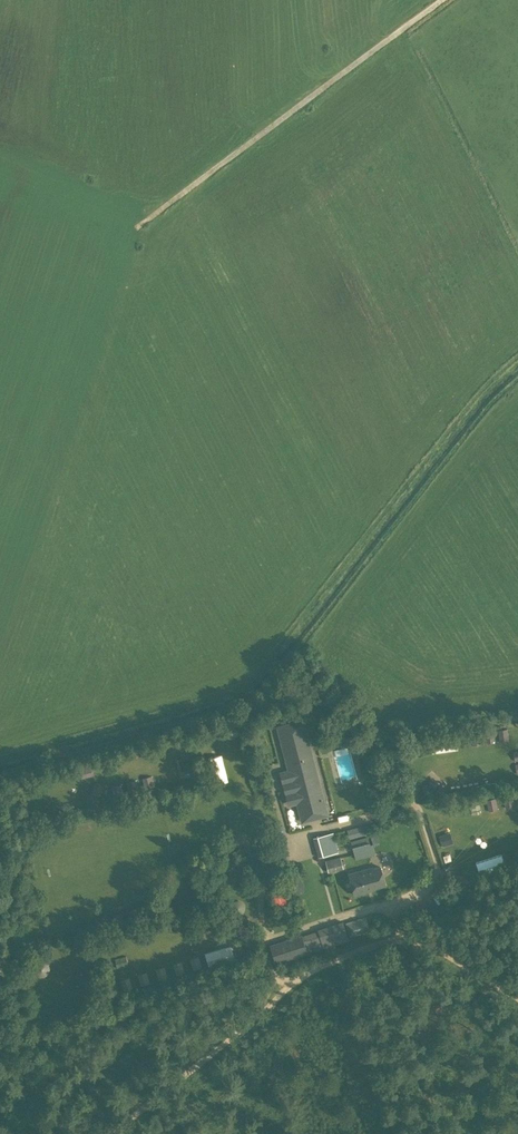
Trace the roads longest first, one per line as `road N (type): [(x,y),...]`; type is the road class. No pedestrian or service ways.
road 1 (track): [(389,905),(274,936),(258,894),(314,829),(378,811)]
road 2 (track): [(110,1133),(282,991),(342,959)]
road 3 (track): [(342,959),(407,934),(517,1001)]
road 4 (track): [(407,934),(389,905),(423,889),(439,863),(419,781)]

